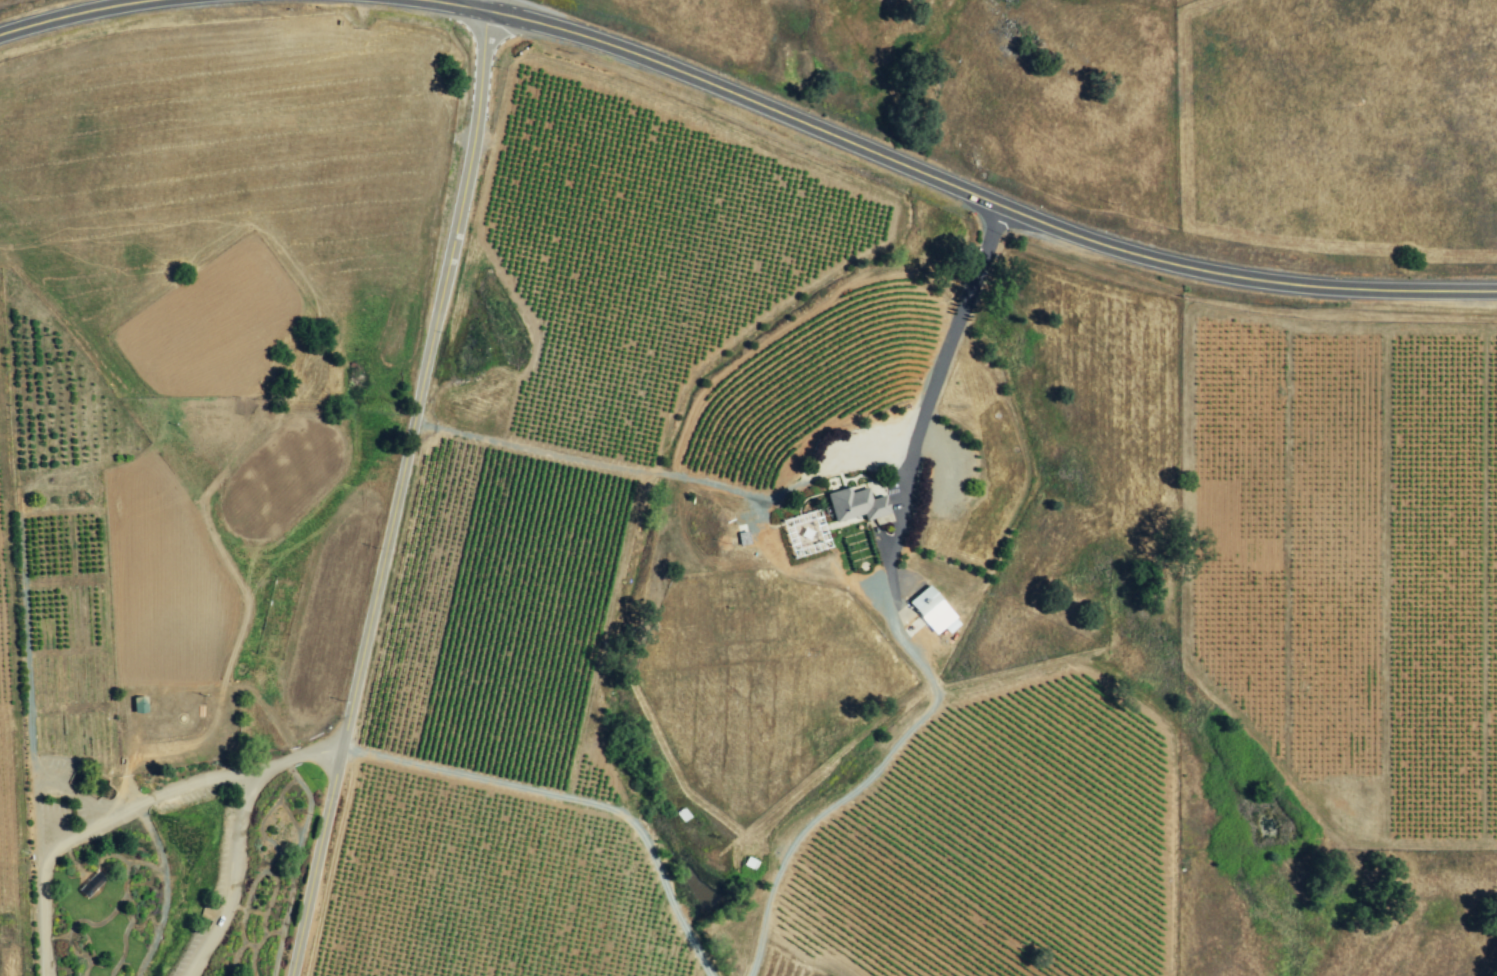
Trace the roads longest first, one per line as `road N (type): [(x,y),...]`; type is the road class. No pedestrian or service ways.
road 1 (secondary): [(422,0),(566,32),(1142,267),(1321,300),(1496,300)]
road 2 (residential): [(305,975),(477,121),(482,10)]
road 3 (secondary): [(0,35),(157,0)]

